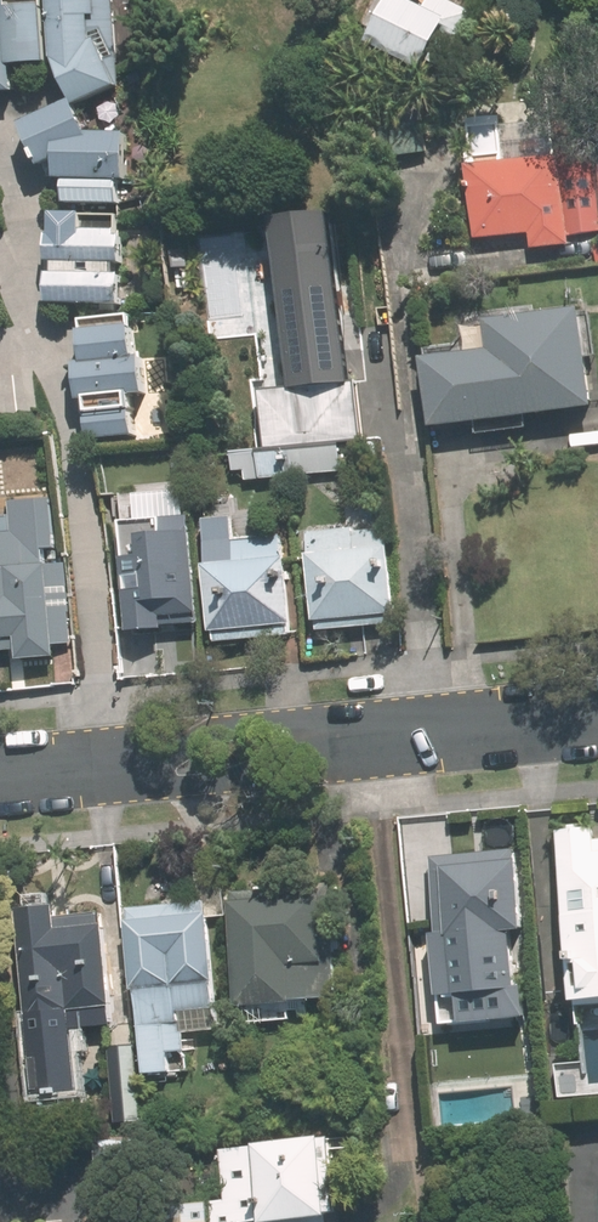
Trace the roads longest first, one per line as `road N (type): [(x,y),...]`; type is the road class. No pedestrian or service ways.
road 1 (residential): [(322,742),(597,715)]
road 2 (residential): [(322,742),(216,781),(129,762)]
road 3 (residential): [(129,762),(244,728),(322,742)]
road 4 (residential): [(0,774),(129,762)]

